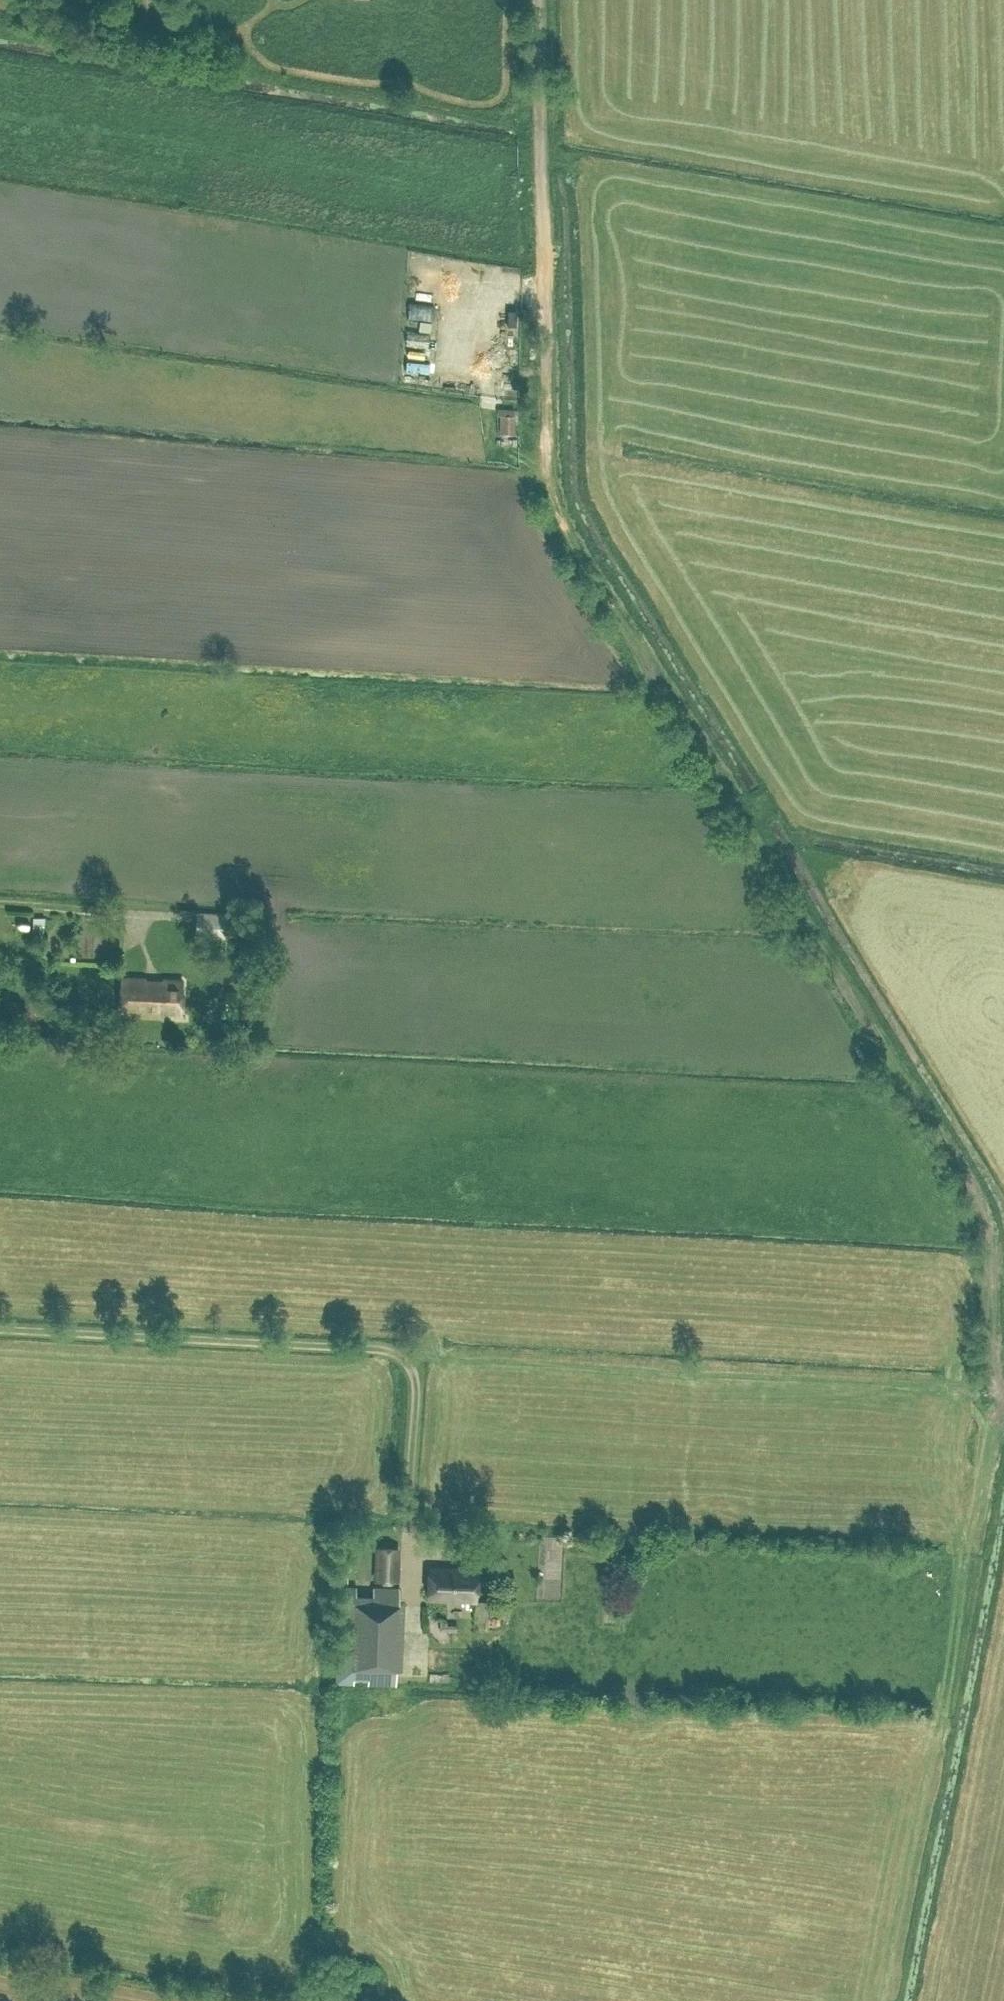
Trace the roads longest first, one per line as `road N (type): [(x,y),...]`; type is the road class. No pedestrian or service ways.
road 1 (track): [(538,0),(553,480),(571,533),(983,1207),(991,1239),(993,1377),(1003,1387)]

